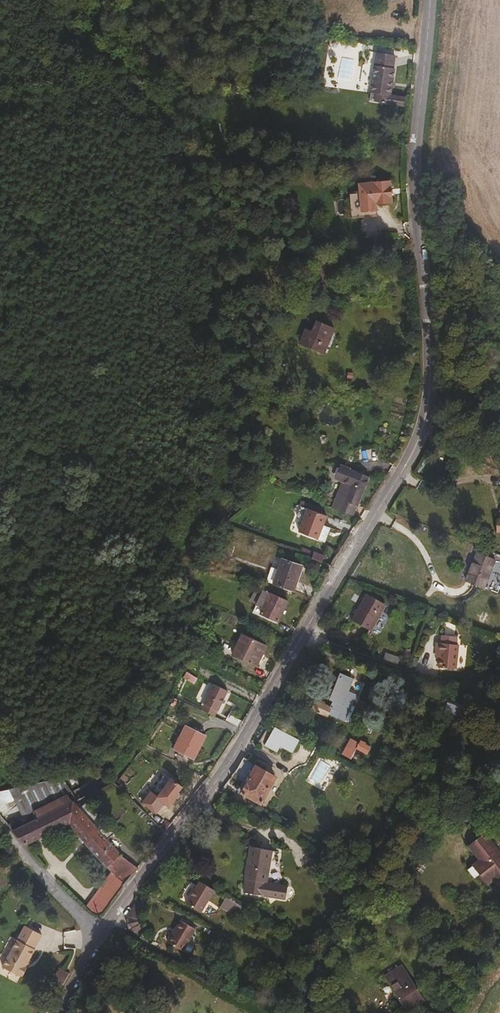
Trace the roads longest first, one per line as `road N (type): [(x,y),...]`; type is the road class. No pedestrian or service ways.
road 1 (tertiary): [(431,0),(416,171),(429,379),(422,433),(216,782),(100,936)]
road 2 (residential): [(0,829),(100,936)]

